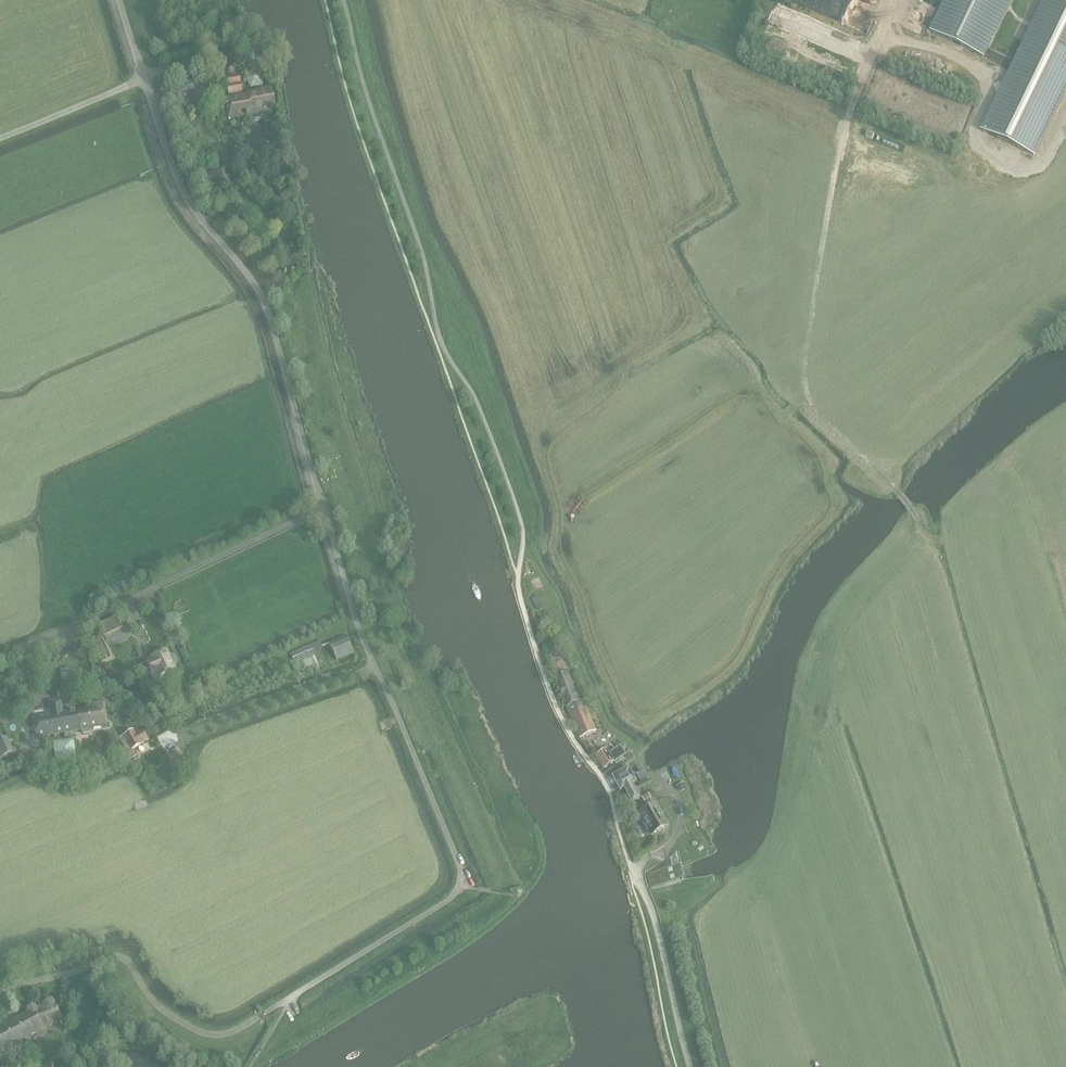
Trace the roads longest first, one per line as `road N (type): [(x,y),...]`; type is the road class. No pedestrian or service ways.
road 1 (unclassified): [(291,997),(454,901),(464,888),(461,866),(354,610),(266,305),(187,199),(122,0)]
road 2 (track): [(1065,443),(947,539),(924,539),(913,510),(811,397),(806,379),(844,135),(899,0)]
road 3 (track): [(0,994),(124,965),(161,1007),(209,1038),(239,1033),(291,997)]
road 4 (track): [(523,549),(558,602),(611,727),(648,780)]
road 5 (unclassified): [(634,881),(651,902),(690,1066)]

